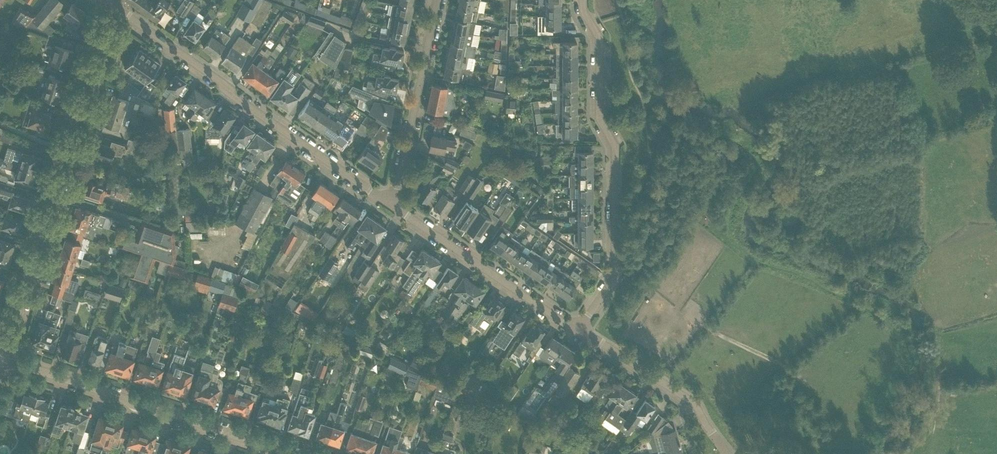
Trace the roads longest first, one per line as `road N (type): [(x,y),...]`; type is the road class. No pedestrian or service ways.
road 1 (residential): [(4,359),(112,7)]
road 2 (residential): [(394,206),(112,7)]
road 3 (tertiary): [(293,453),(4,359)]
road 4 (residential): [(615,278),(614,146),(600,120),(598,38),(583,0)]
road 5 (residential): [(579,331),(394,206)]
road 6 (residential): [(394,206),(436,0)]
road 7 (residential): [(728,453),(695,403),(579,331)]

